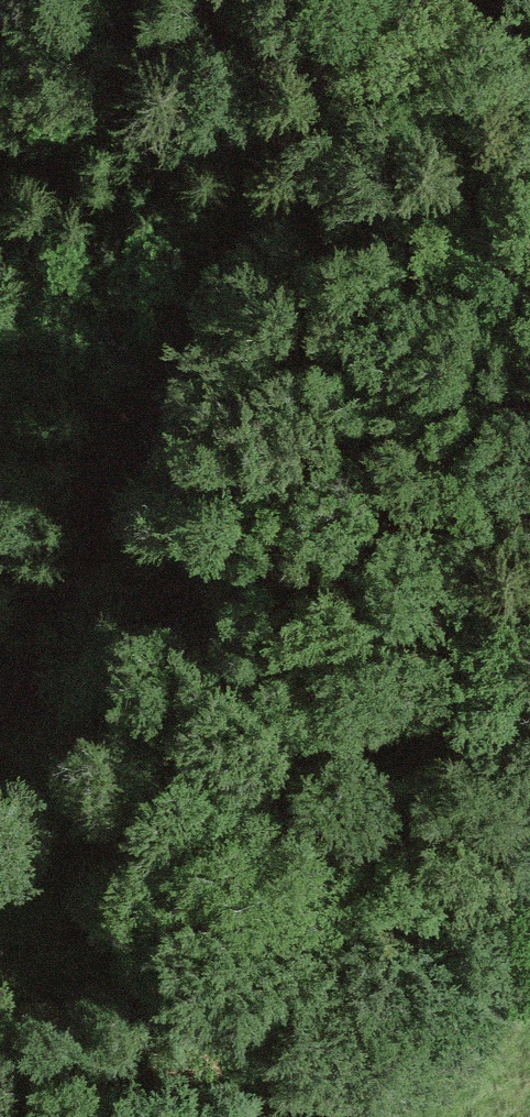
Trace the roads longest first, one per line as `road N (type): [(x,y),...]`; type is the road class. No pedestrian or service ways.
road 1 (unclassified): [(0,688),(208,327),(422,0)]
road 2 (track): [(208,327),(357,456),(456,605),(529,737)]

